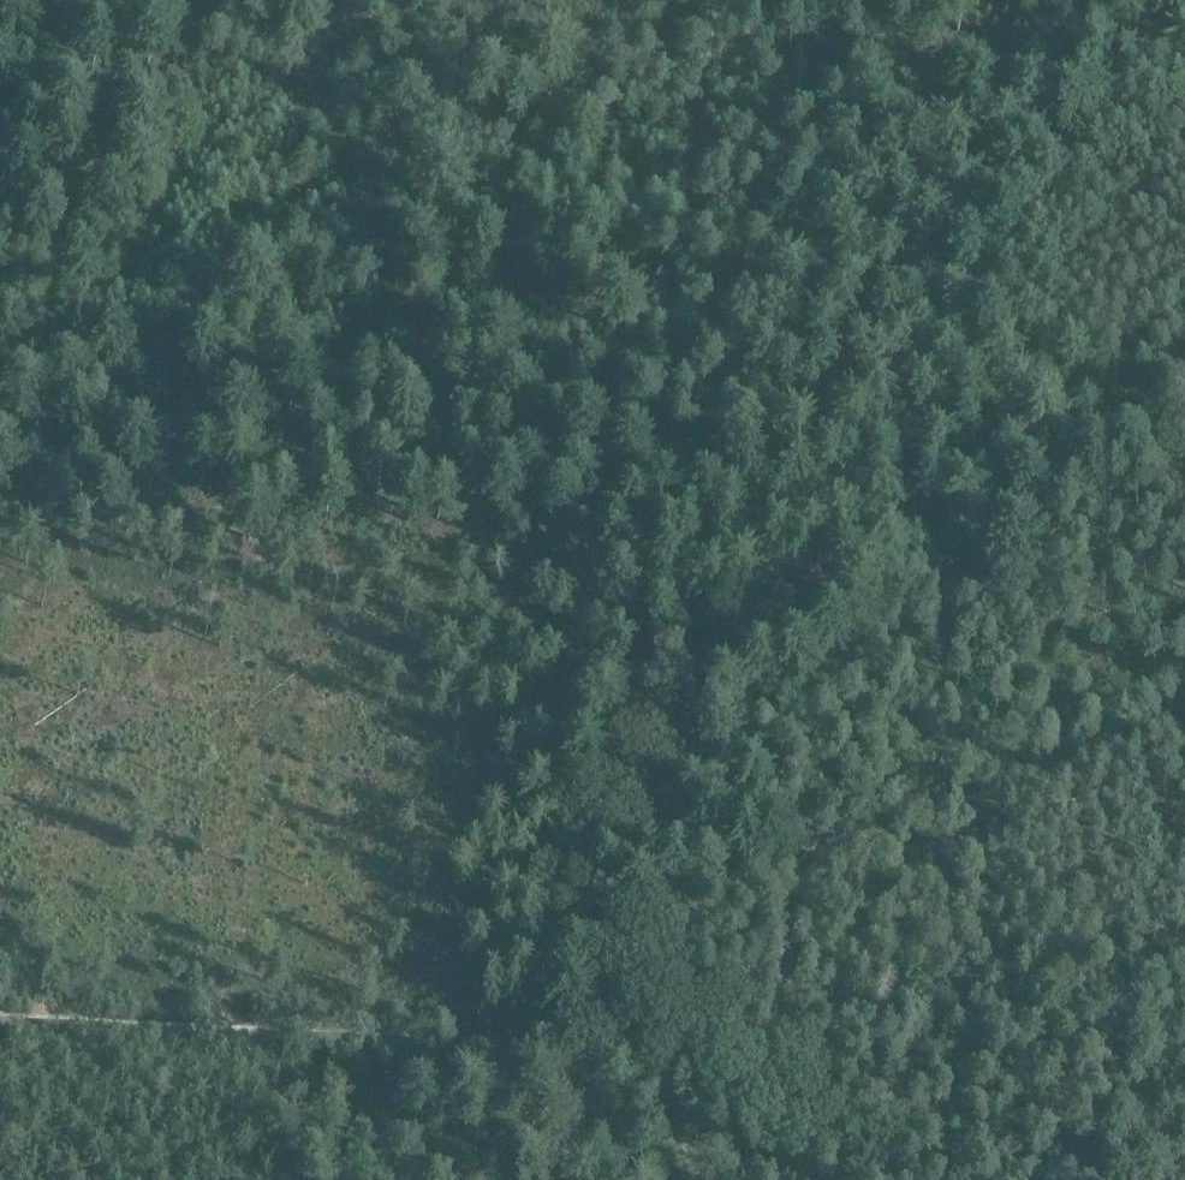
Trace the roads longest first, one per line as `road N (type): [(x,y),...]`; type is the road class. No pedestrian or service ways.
road 1 (track): [(587,1036),(583,954),(715,0)]
road 2 (track): [(0,1017),(587,1036),(663,1150),(673,1179)]
road 3 (track): [(1184,50),(981,286),(975,314),(999,355),(1134,439),(1156,463),(1184,543)]
road 4 (track): [(1184,721),(583,954)]

